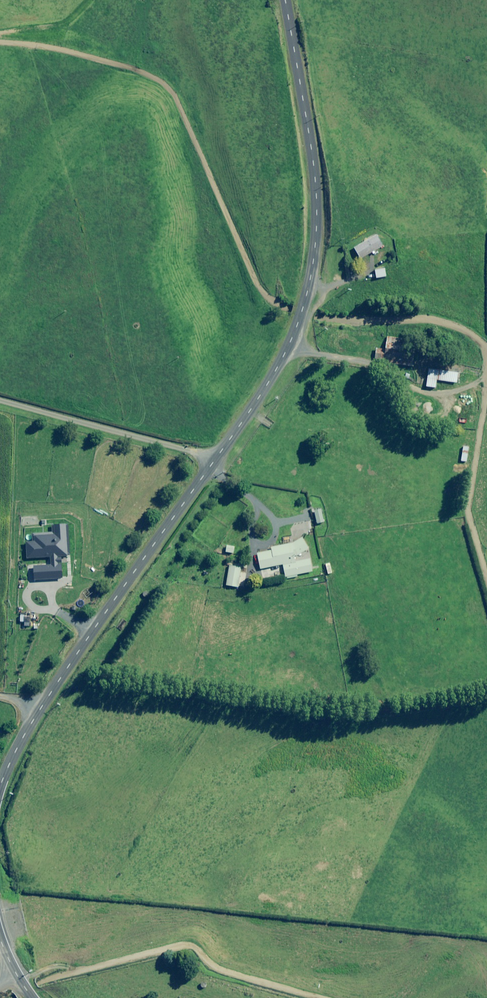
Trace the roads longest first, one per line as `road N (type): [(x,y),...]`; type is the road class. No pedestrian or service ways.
road 1 (unclassified): [(285,0),(316,218),(299,316),(252,406),(42,706),(0,785)]
road 2 (track): [(319,997),(211,967),(178,941),(78,967),(6,997)]
road 3 (track): [(0,400),(213,460)]
road 4 (track): [(486,547),(444,425),(414,371)]
road 5 (track): [(414,371),(285,351)]

